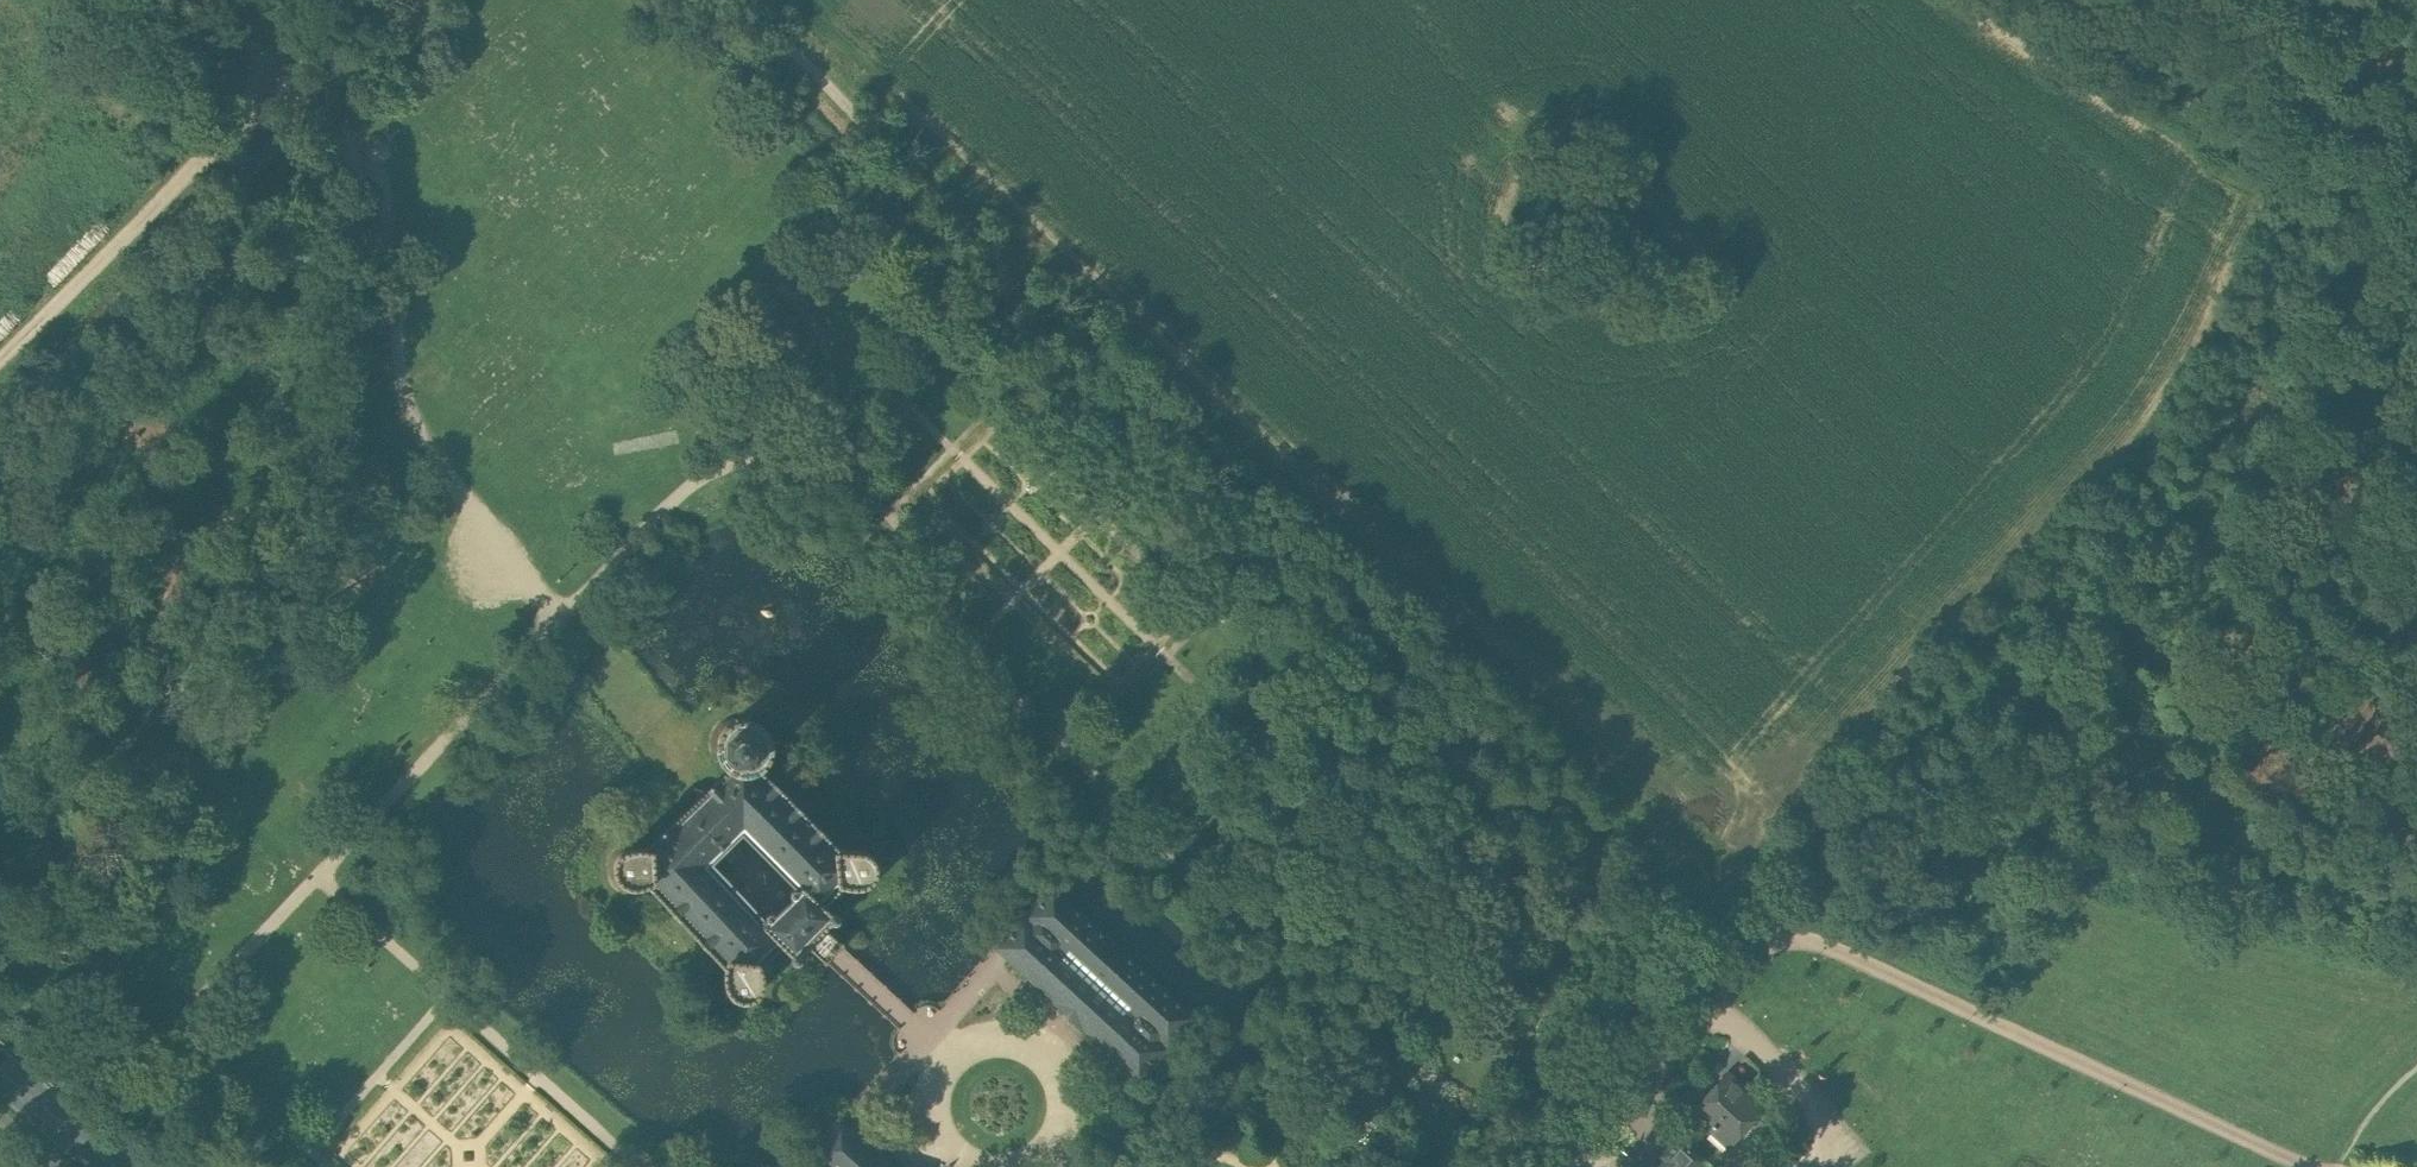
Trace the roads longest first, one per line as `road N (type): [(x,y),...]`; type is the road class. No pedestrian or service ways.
road 1 (track): [(1715,986),(741,0)]
road 2 (track): [(306,54),(0,358)]
road 3 (track): [(359,0),(306,54),(235,0)]
road 4 (primary): [(0,1065),(118,1166)]

